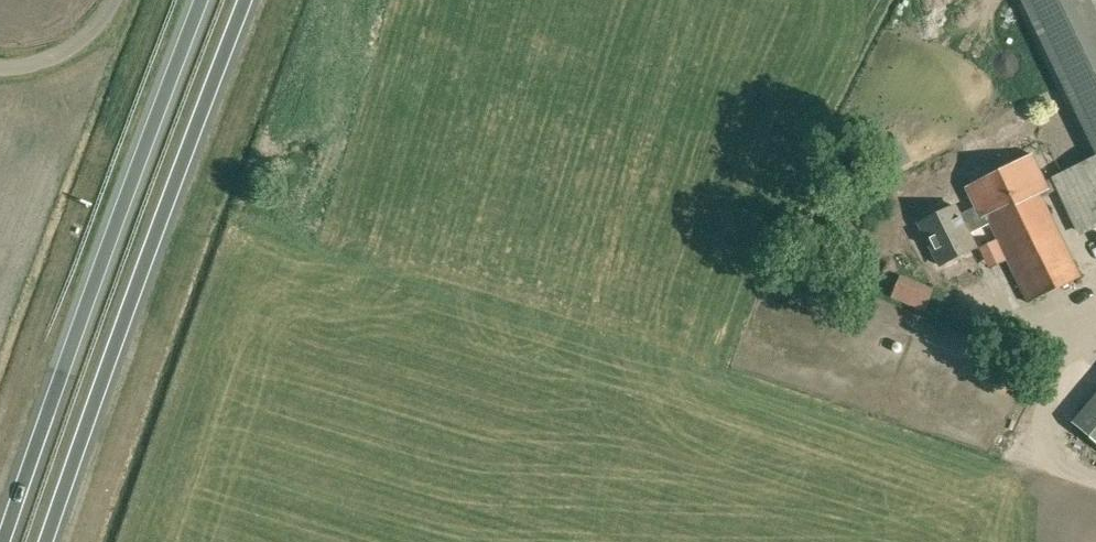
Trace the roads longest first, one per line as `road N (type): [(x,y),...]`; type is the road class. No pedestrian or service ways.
road 1 (trunk): [(46,541),(246,0)]
road 2 (trunk): [(201,0),(1,541)]
road 3 (unclassified): [(115,0),(79,44),(49,60),(0,68)]

